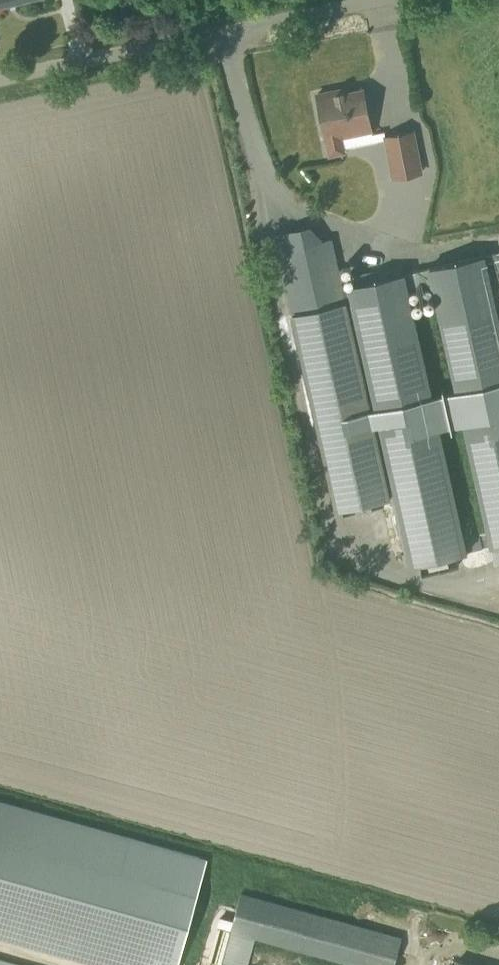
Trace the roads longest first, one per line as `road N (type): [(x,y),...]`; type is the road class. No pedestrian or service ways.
road 1 (unclassified): [(0,78),(355,0)]

